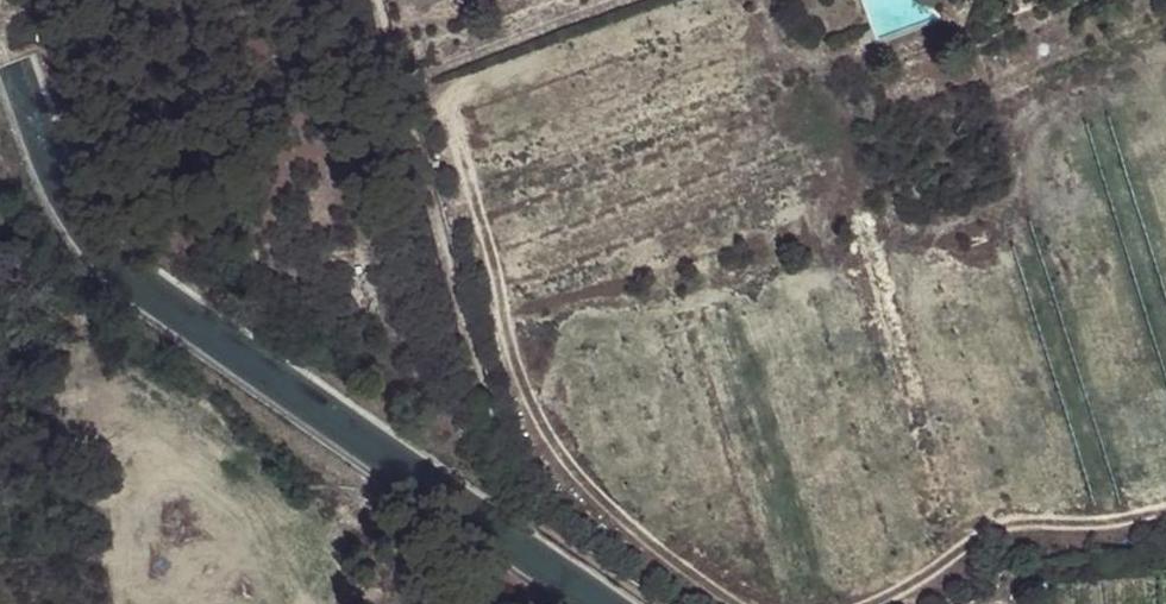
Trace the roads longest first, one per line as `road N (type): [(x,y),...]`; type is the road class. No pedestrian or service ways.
road 1 (track): [(401,85),(630,0)]

